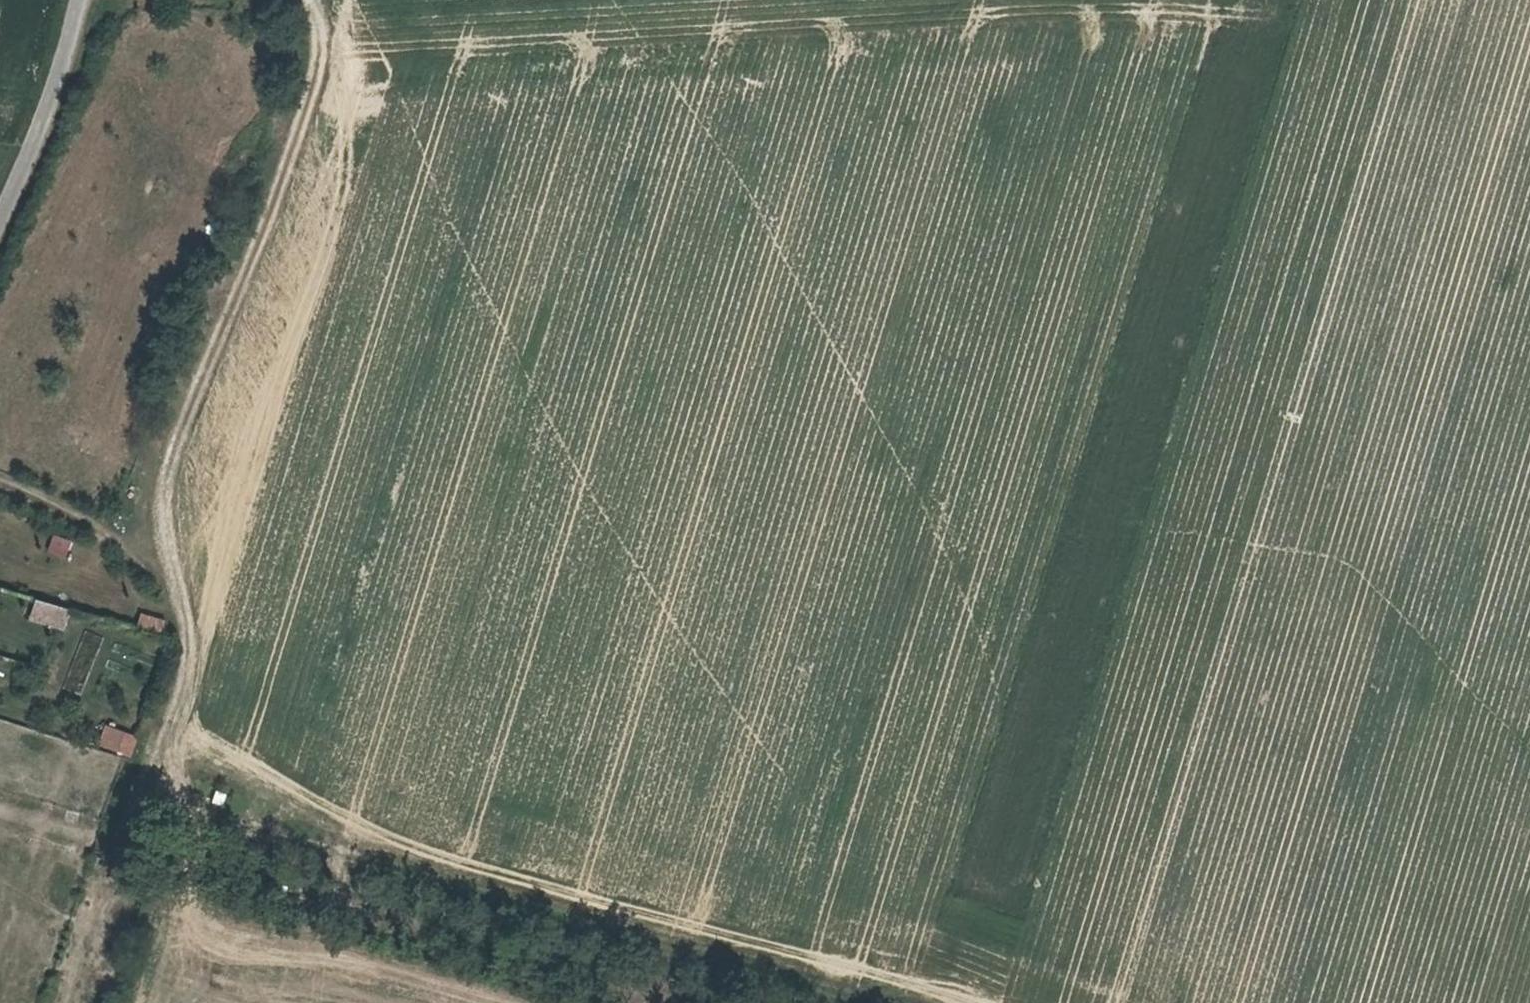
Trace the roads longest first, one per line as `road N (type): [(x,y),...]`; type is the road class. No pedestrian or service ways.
road 1 (track): [(865,1002),(136,798),(186,657),(175,604),(124,547),(0,483)]
road 2 (unclassified): [(80,0),(45,118),(0,211)]

